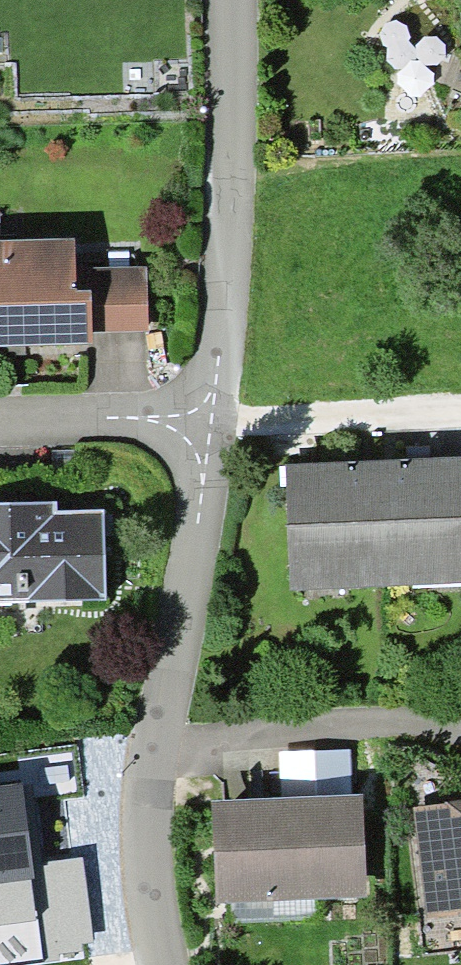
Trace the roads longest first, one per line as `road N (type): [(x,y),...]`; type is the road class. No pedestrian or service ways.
road 1 (residential): [(214,417),(148,803),(152,903),(165,964)]
road 2 (residential): [(229,0),(235,146),(214,417)]
road 3 (residential): [(214,417),(0,421)]

